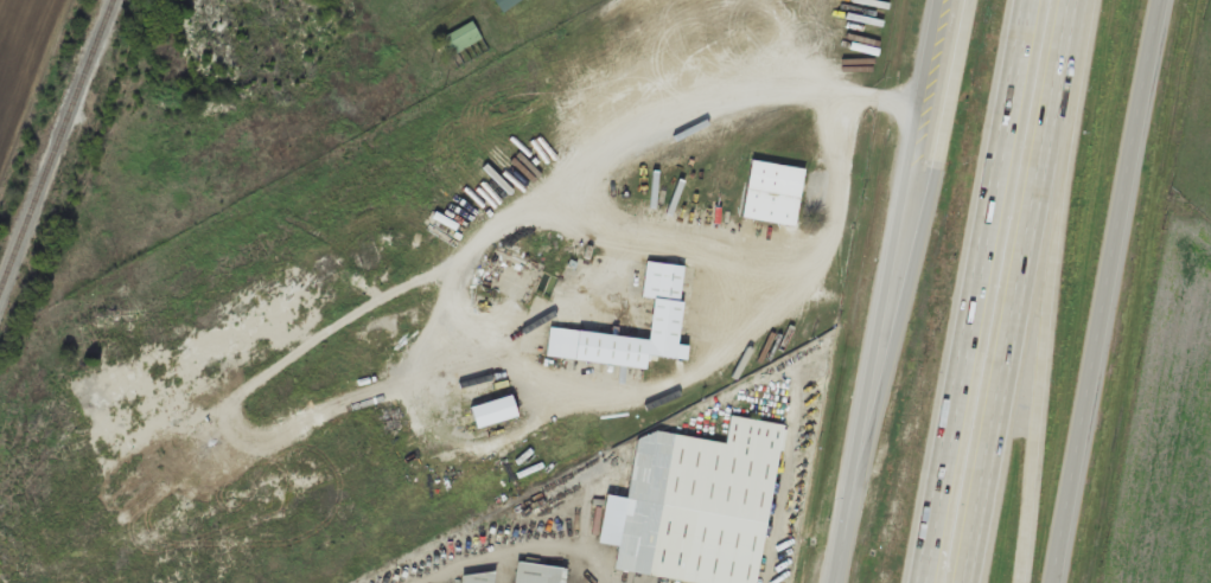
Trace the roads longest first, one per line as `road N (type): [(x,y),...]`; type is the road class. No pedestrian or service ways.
road 1 (motorway): [(973,0),(832,582)]
road 2 (motorway): [(1038,0),(927,582)]
road 3 (motorway): [(966,582),(1077,0)]
road 4 (tertiary): [(936,0),(831,582)]
road 5 (tertiary): [(1059,582),(1159,0)]
road 6 (motorway): [(1027,582),(1078,0)]

